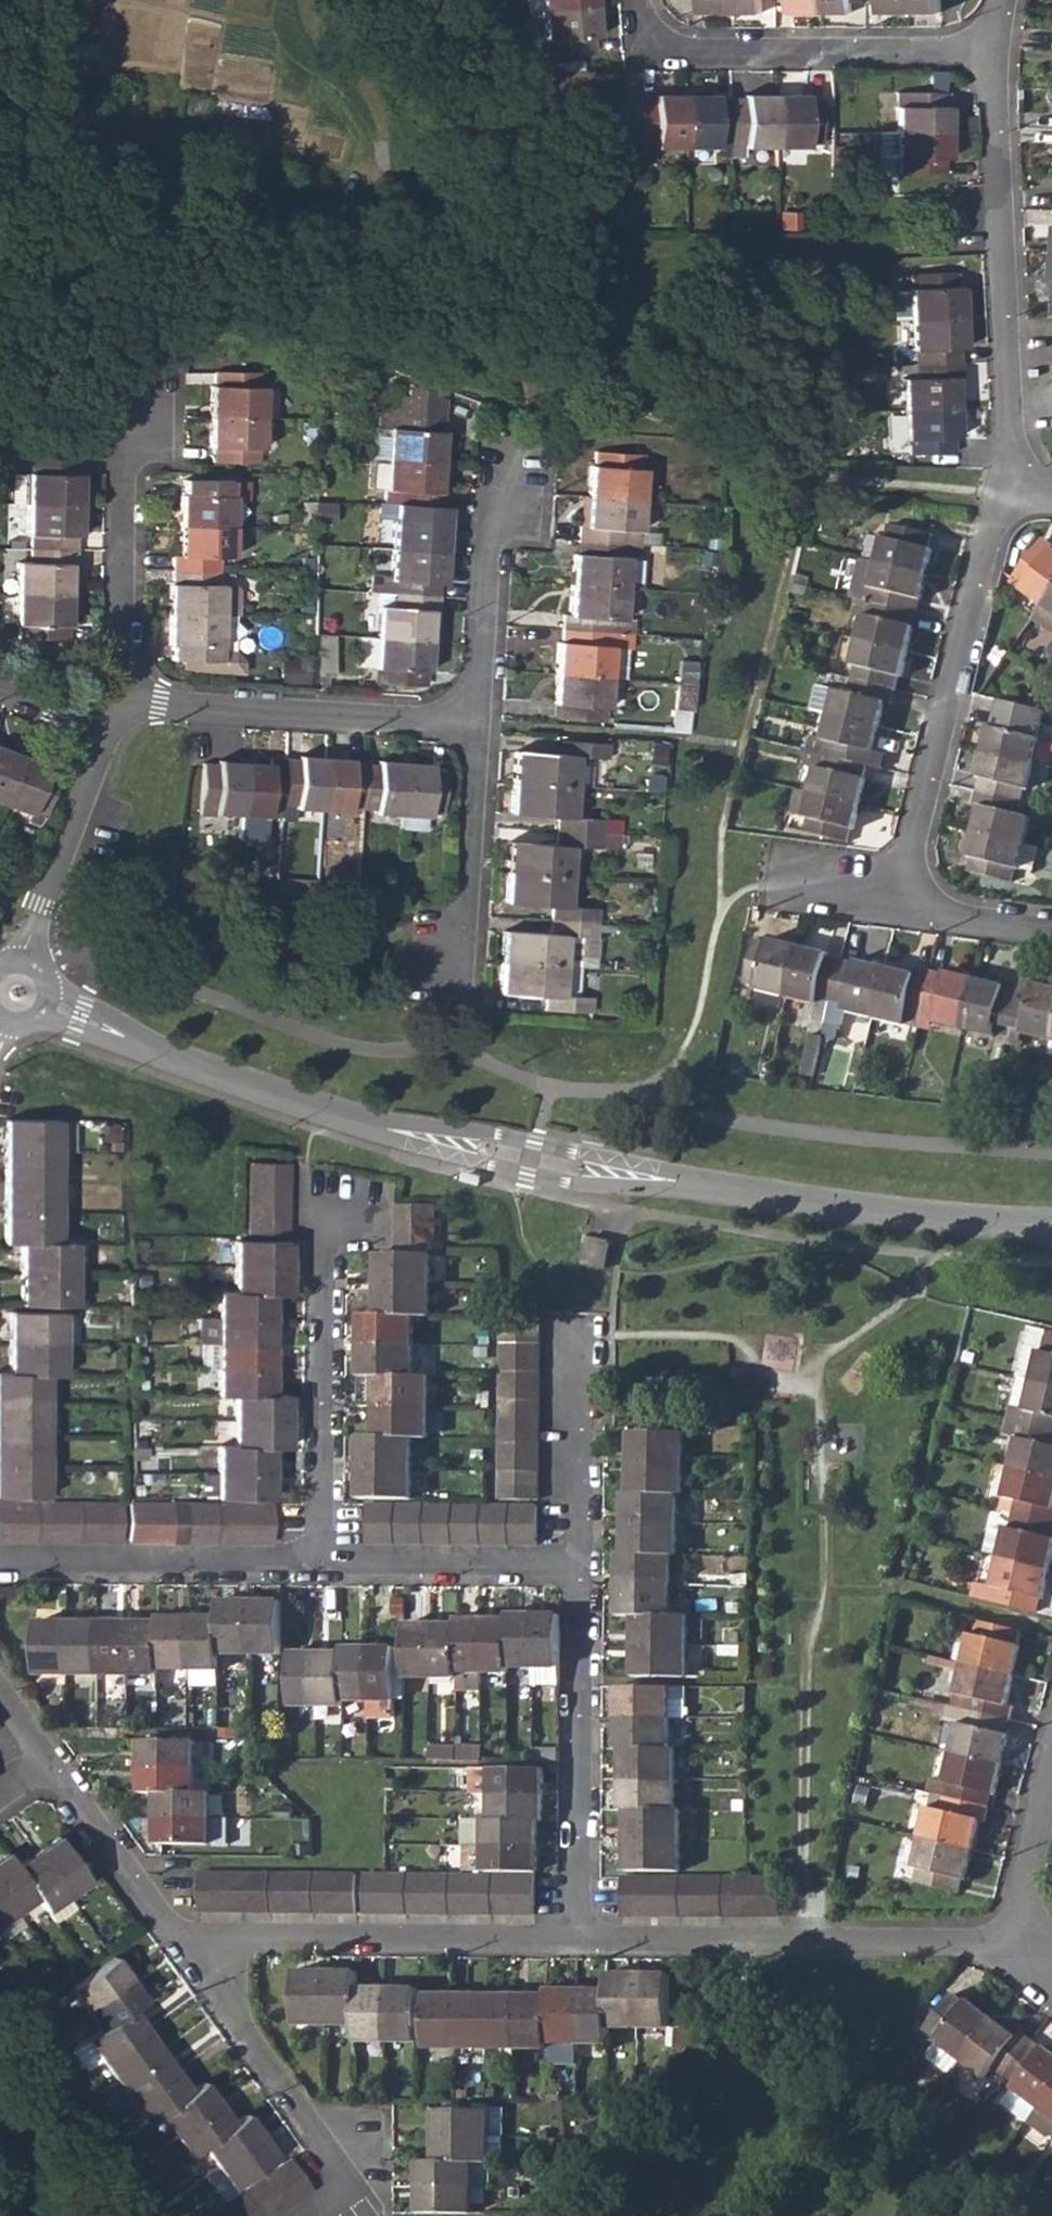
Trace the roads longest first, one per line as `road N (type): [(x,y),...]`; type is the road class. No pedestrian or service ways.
road 1 (residential): [(1051,1231),(895,1218),(390,1136),(122,1041),(17,993)]
road 2 (residential): [(577,1947),(1025,1945)]
road 3 (residential): [(1011,482),(989,533),(897,911)]
road 4 (residential): [(1011,482),(992,51)]
road 5 (residential): [(197,1971),(249,1940),(577,1947)]
road 6 (residential): [(992,51),(673,55),(643,27),(640,0)]
road 7 (residential): [(579,1568),(577,1947)]
road 8 (residential): [(111,707),(476,721)]
road 9 (residential): [(350,1219),(321,1258),(320,1562)]
road 10 (residential): [(320,1562),(0,1558)]
road 11 (residential): [(17,993),(111,707)]
road 12 (residential): [(111,707),(123,473),(145,414)]
road 13 (residential): [(197,1971),(333,2164),(334,2209),(323,2215)]
road 14 (residential): [(579,1568),(320,1562)]
road 15 (residential): [(46,1763),(197,1971)]
road 16 (residential): [(476,721),(465,908),(437,960)]
road 17 (residential): [(505,492),(486,541),(476,721)]
road 18 (residential): [(576,1336),(579,1568)]
road 19 (residential): [(1051,1778),(1024,1902),(1025,1945)]
road 20 (residential): [(897,911),(1051,933)]

